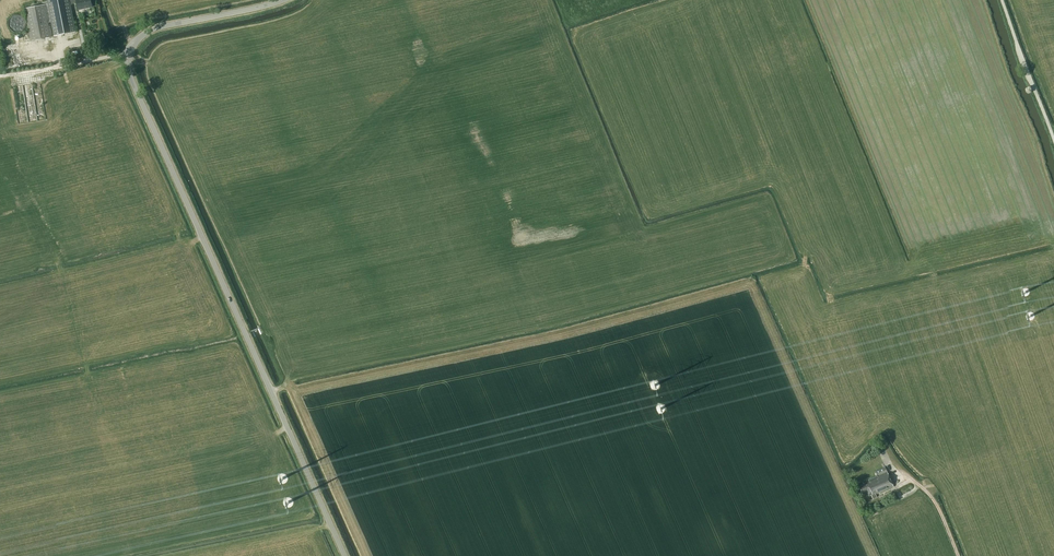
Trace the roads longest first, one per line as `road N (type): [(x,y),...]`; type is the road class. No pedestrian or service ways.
road 1 (tertiary): [(345,555),(130,70),(132,48),(149,30),(281,0)]
road 2 (unclassified): [(1053,143),(1001,0)]

